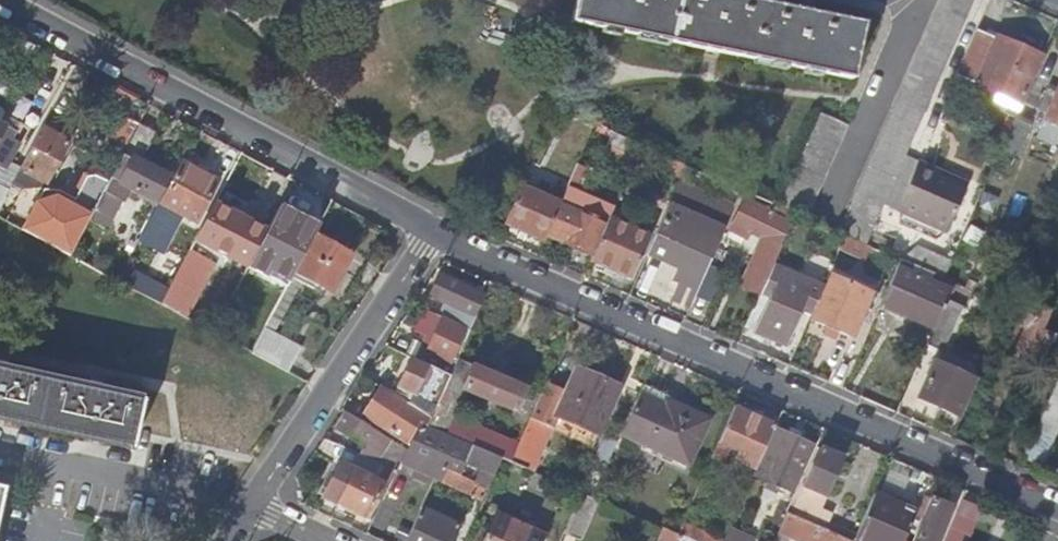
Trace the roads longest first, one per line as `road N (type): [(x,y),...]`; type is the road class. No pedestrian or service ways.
road 1 (residential): [(1057,511),(431,236)]
road 2 (residential): [(431,236),(0,3)]
road 3 (residential): [(254,508),(431,236)]
road 4 (residential): [(51,467),(193,489)]

